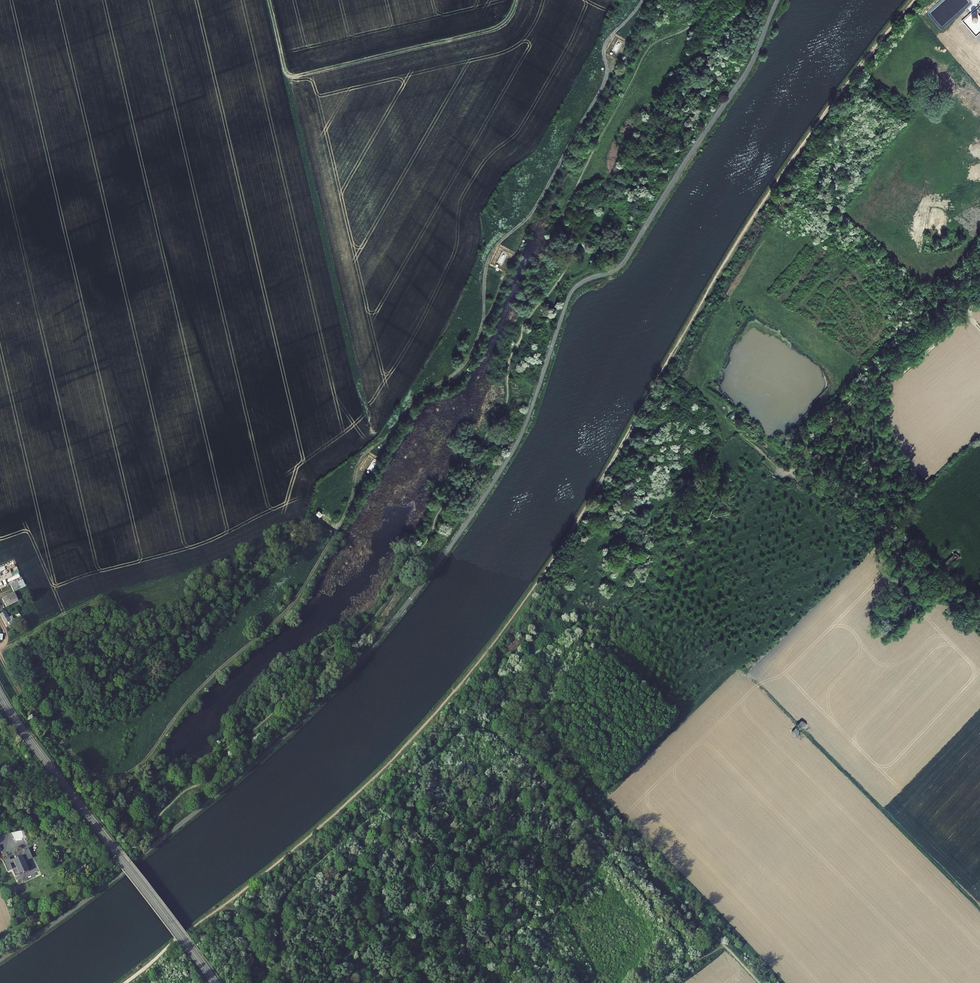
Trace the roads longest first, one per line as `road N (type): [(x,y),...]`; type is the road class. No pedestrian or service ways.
road 1 (track): [(0,658),(17,690),(101,784),(147,761),(182,710),(278,620),(316,565),(351,497),(360,458),(422,395),(453,377),(479,343),(487,256),(526,223),(608,71),(608,41),(642,0)]
road 2 (track): [(290,982),(276,929),(297,885),(464,729),(475,728),(524,761),(643,895),(679,938),(681,963)]
road 3 (track): [(979,915),(753,679),(611,814)]
road 4 (track): [(466,680),(756,982)]
road 5 (track): [(269,0),(366,405)]
road 6 (tertiary): [(0,696),(214,982)]
road 7 (track): [(611,814),(781,982)]
road 8 (track): [(438,982),(385,909),(376,865),(353,836)]
road 9 (track): [(979,296),(892,382)]

